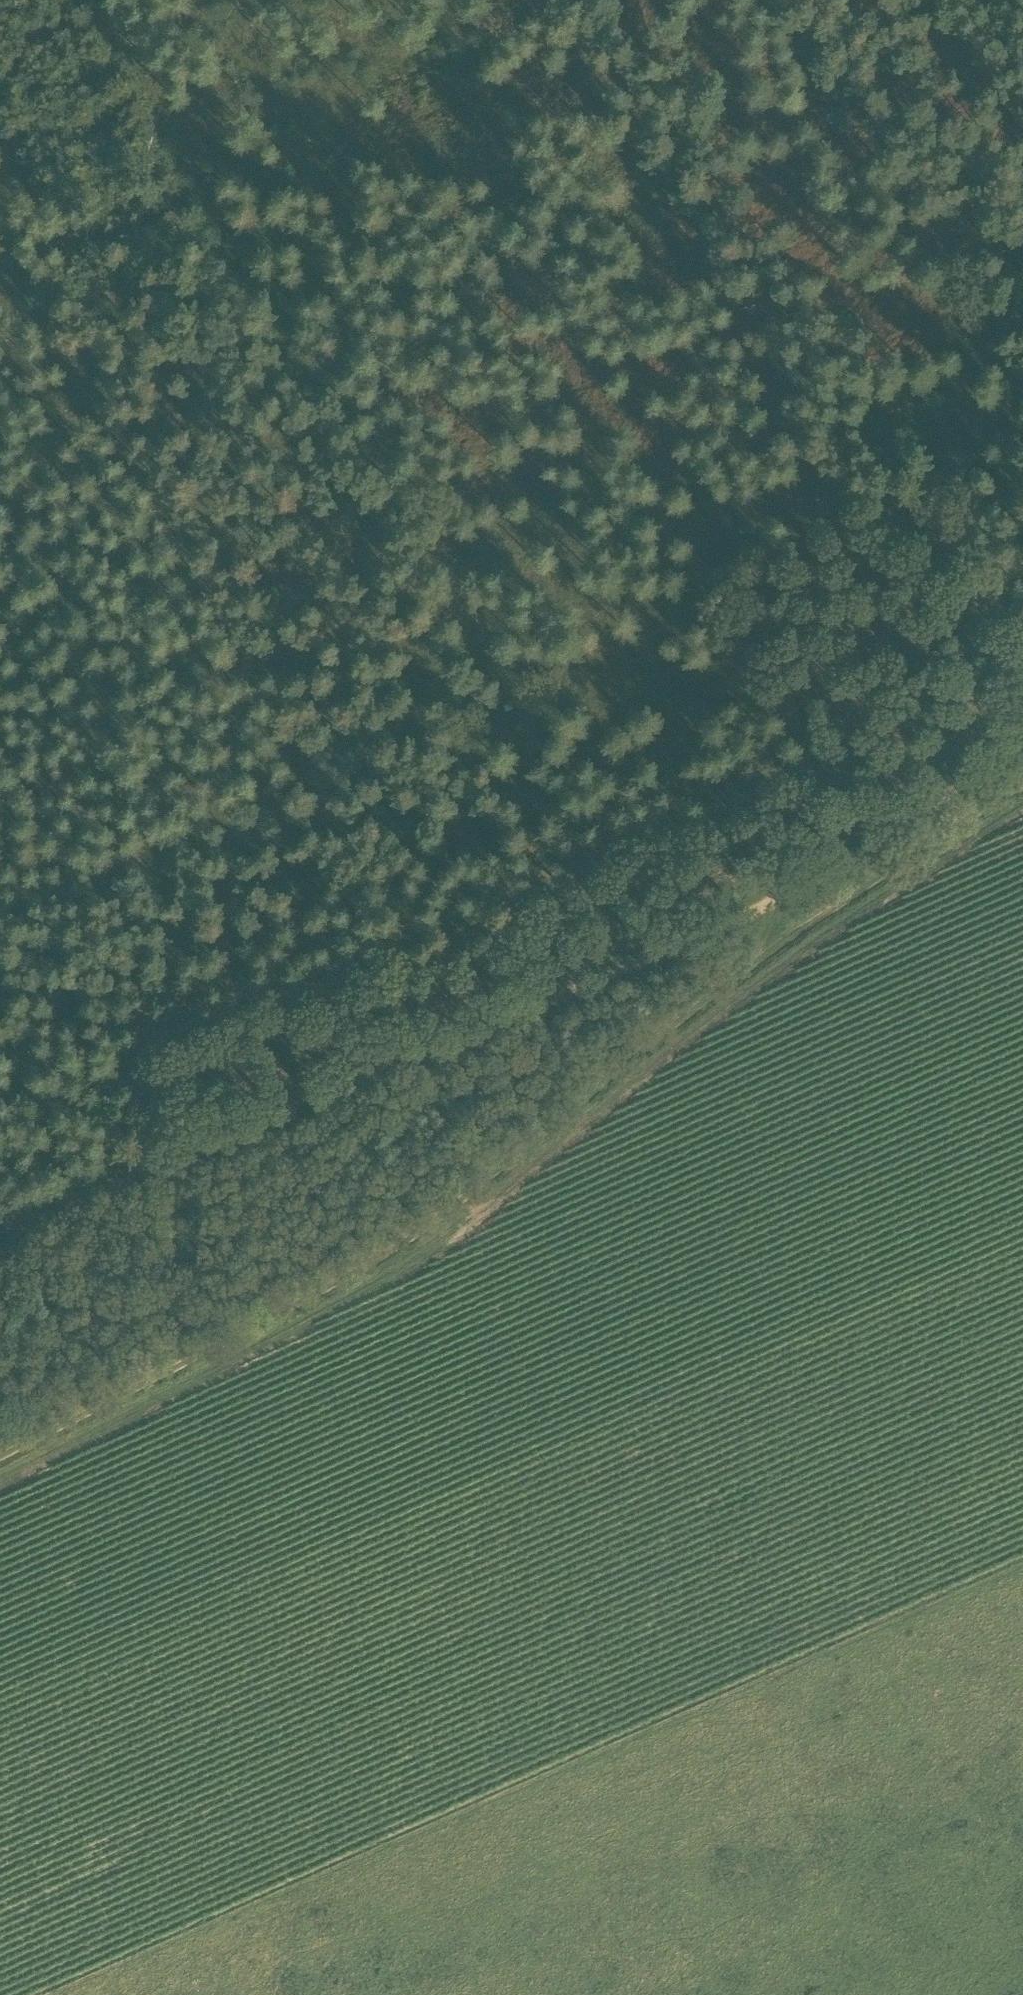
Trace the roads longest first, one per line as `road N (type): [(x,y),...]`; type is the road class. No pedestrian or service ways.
road 1 (track): [(0,1455),(365,1264),(840,892),(1022,778)]
road 2 (track): [(0,1232),(811,881),(1022,745)]

